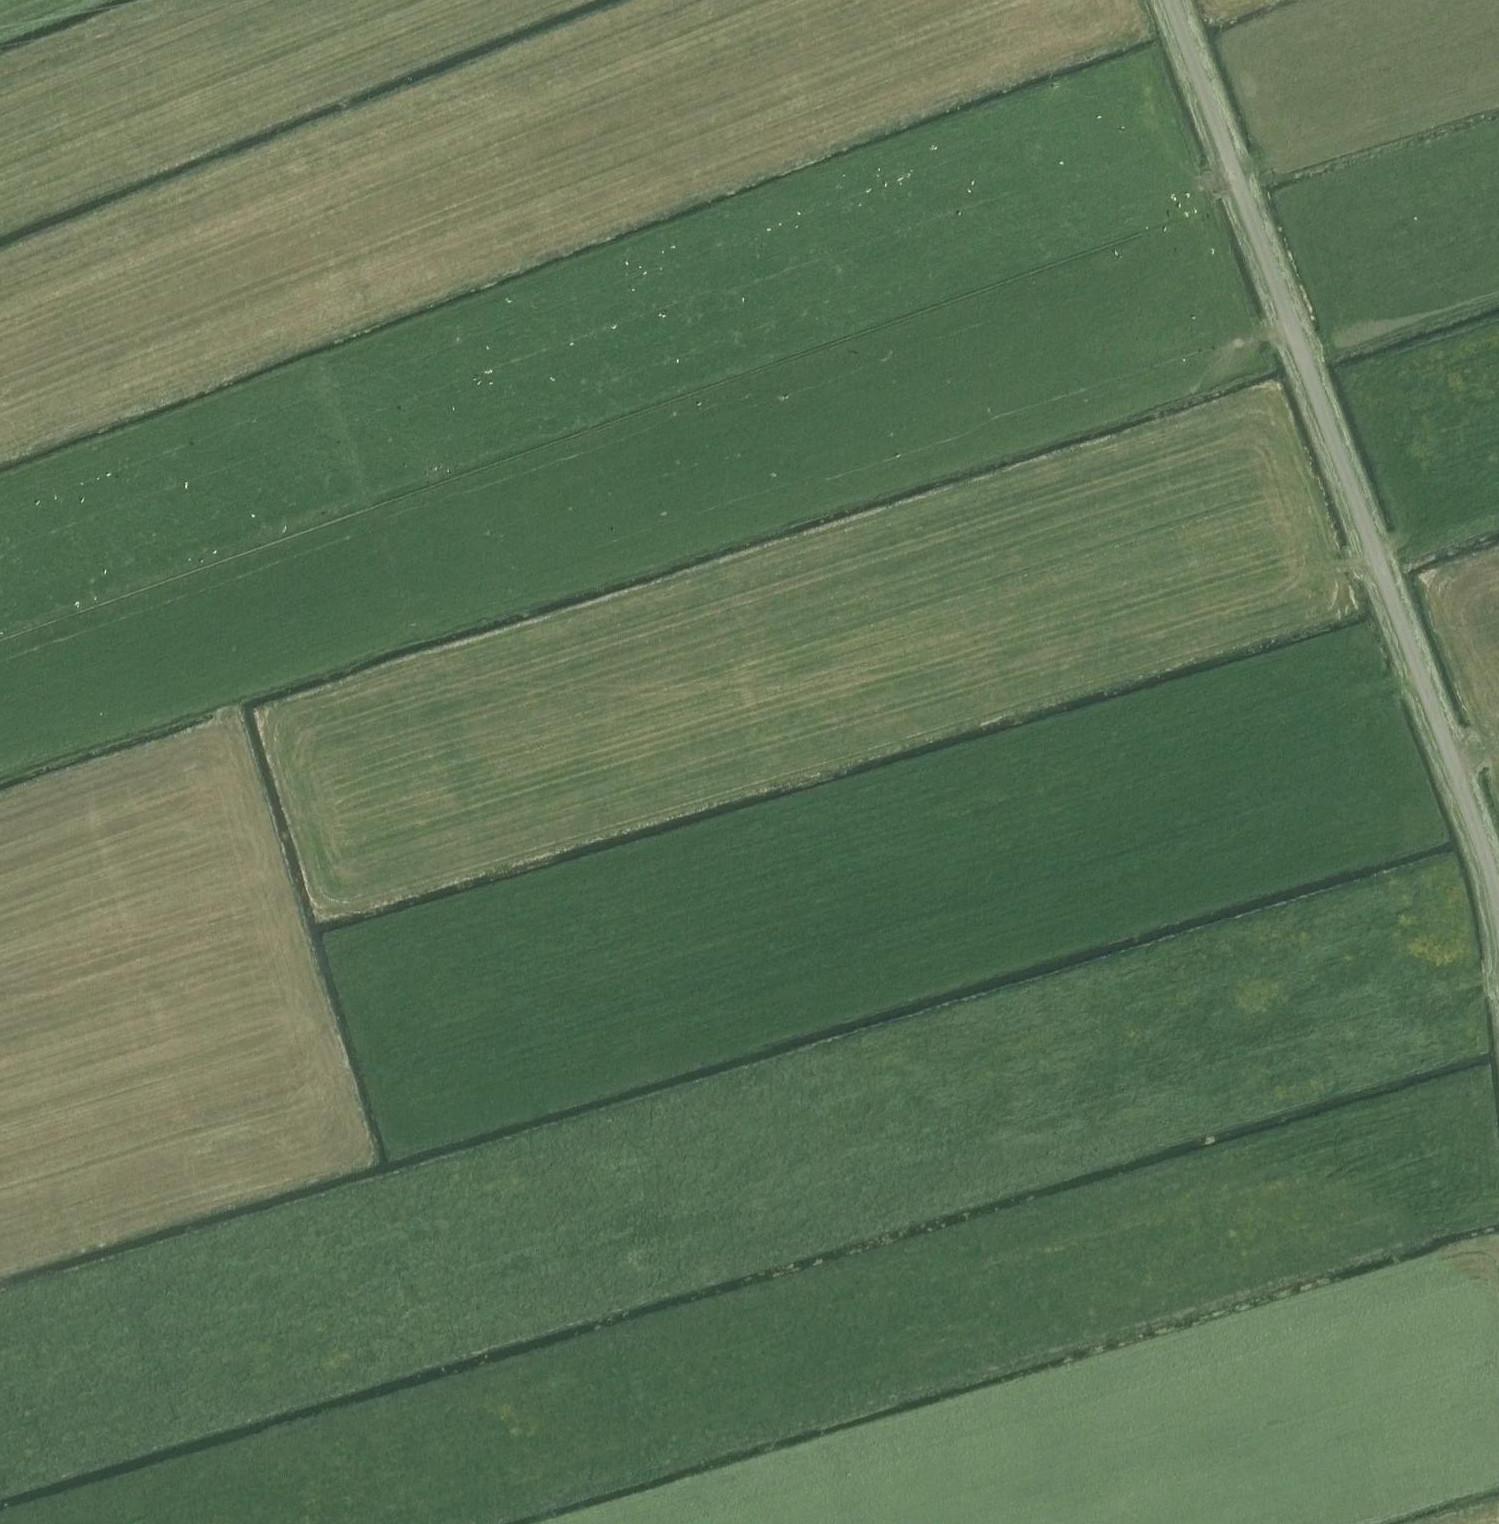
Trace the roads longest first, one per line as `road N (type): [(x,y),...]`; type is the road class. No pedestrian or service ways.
road 1 (unclassified): [(1498,973),(1463,824),(1164,0)]

